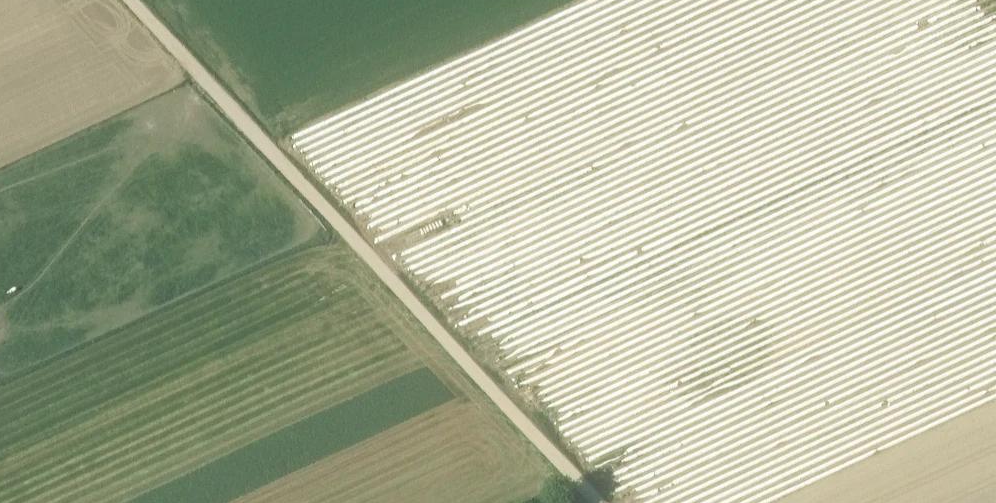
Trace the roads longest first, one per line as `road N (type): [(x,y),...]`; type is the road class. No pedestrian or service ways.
road 1 (track): [(600,502),(133,0)]

